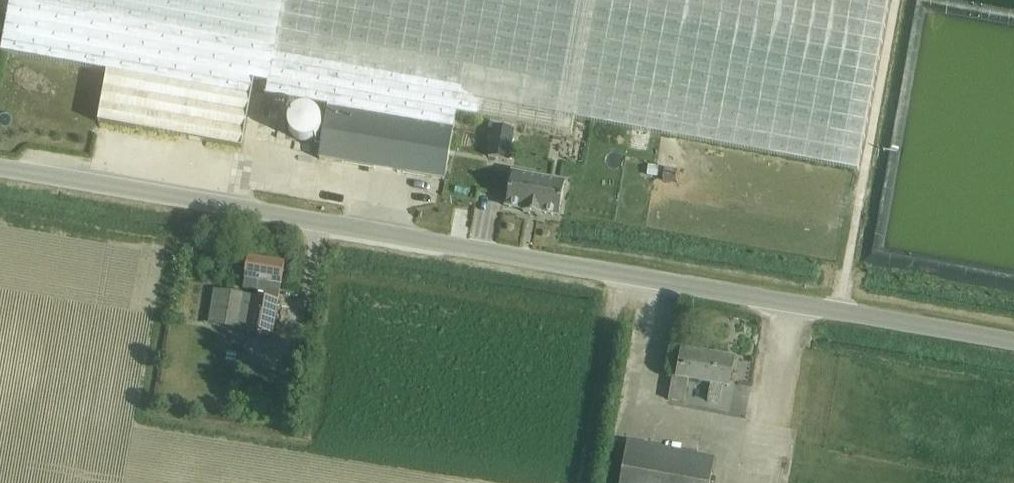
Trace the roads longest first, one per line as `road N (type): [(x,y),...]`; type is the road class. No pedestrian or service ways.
road 1 (unclassified): [(1013,342),(0,171)]

